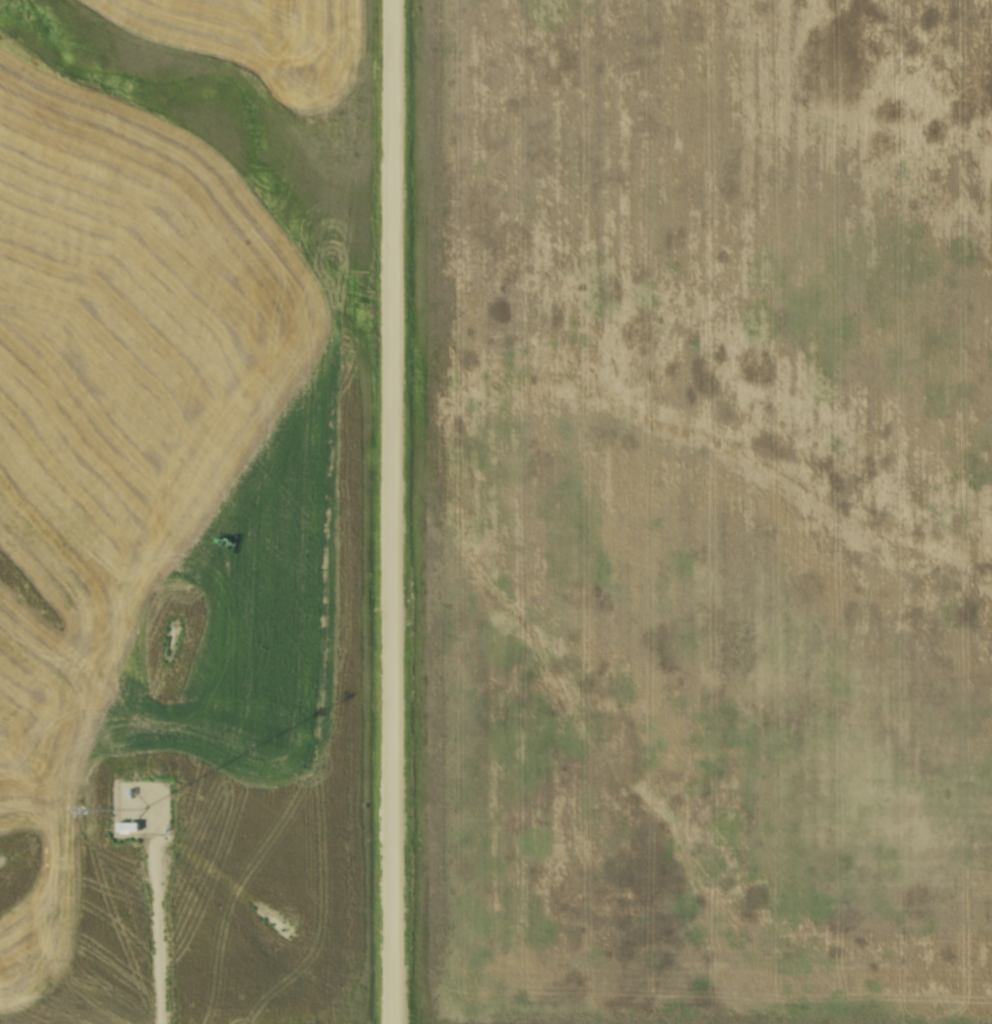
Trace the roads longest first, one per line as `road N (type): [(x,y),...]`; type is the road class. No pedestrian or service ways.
road 1 (residential): [(400,1023),(397,0)]

